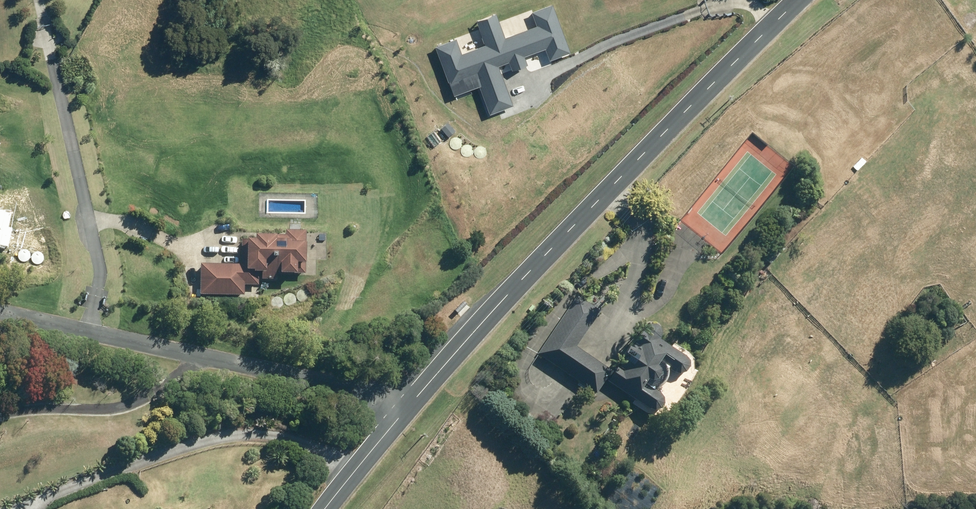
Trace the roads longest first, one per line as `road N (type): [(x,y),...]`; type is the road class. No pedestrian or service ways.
road 1 (tertiary): [(799,0),(403,411)]
road 2 (unclassified): [(0,312),(296,376),(403,411)]
road 3 (tertiary): [(403,411),(325,508)]

